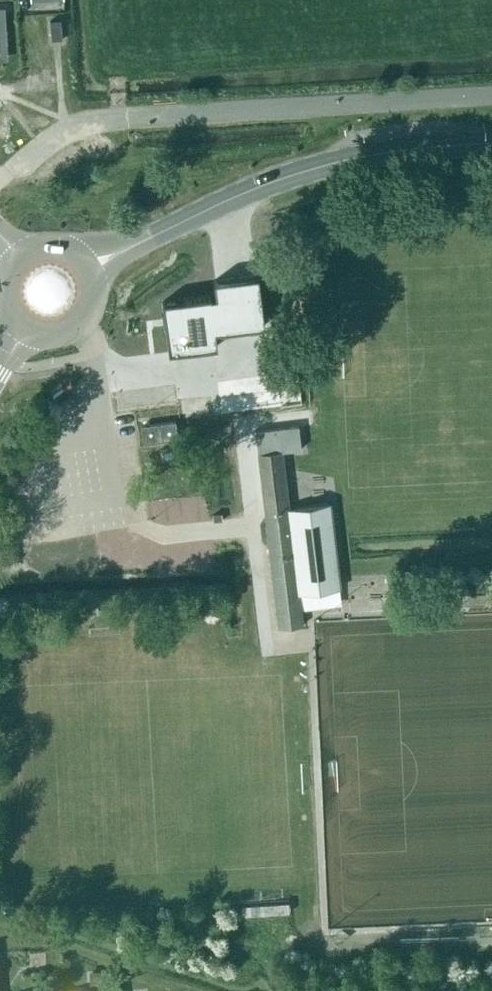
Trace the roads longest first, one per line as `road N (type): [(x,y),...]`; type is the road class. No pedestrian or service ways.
road 1 (secondary): [(85,268),(308,171),(491,140)]
road 2 (secondary): [(22,327),(48,337),(85,320),(94,294),(85,268)]

